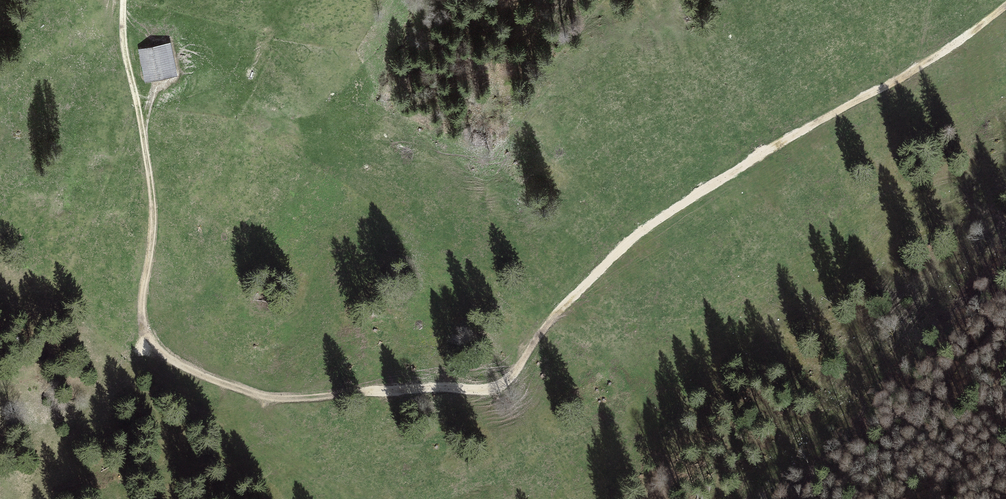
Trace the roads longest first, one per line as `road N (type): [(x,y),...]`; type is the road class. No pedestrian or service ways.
road 1 (track): [(155,346),(178,365),(246,393),(293,400),(487,391),(512,379),(547,329),(666,218)]
road 2 (track): [(155,346),(145,329),(153,179),(126,47),(126,0)]
road 3 (track): [(666,218),(805,129)]

